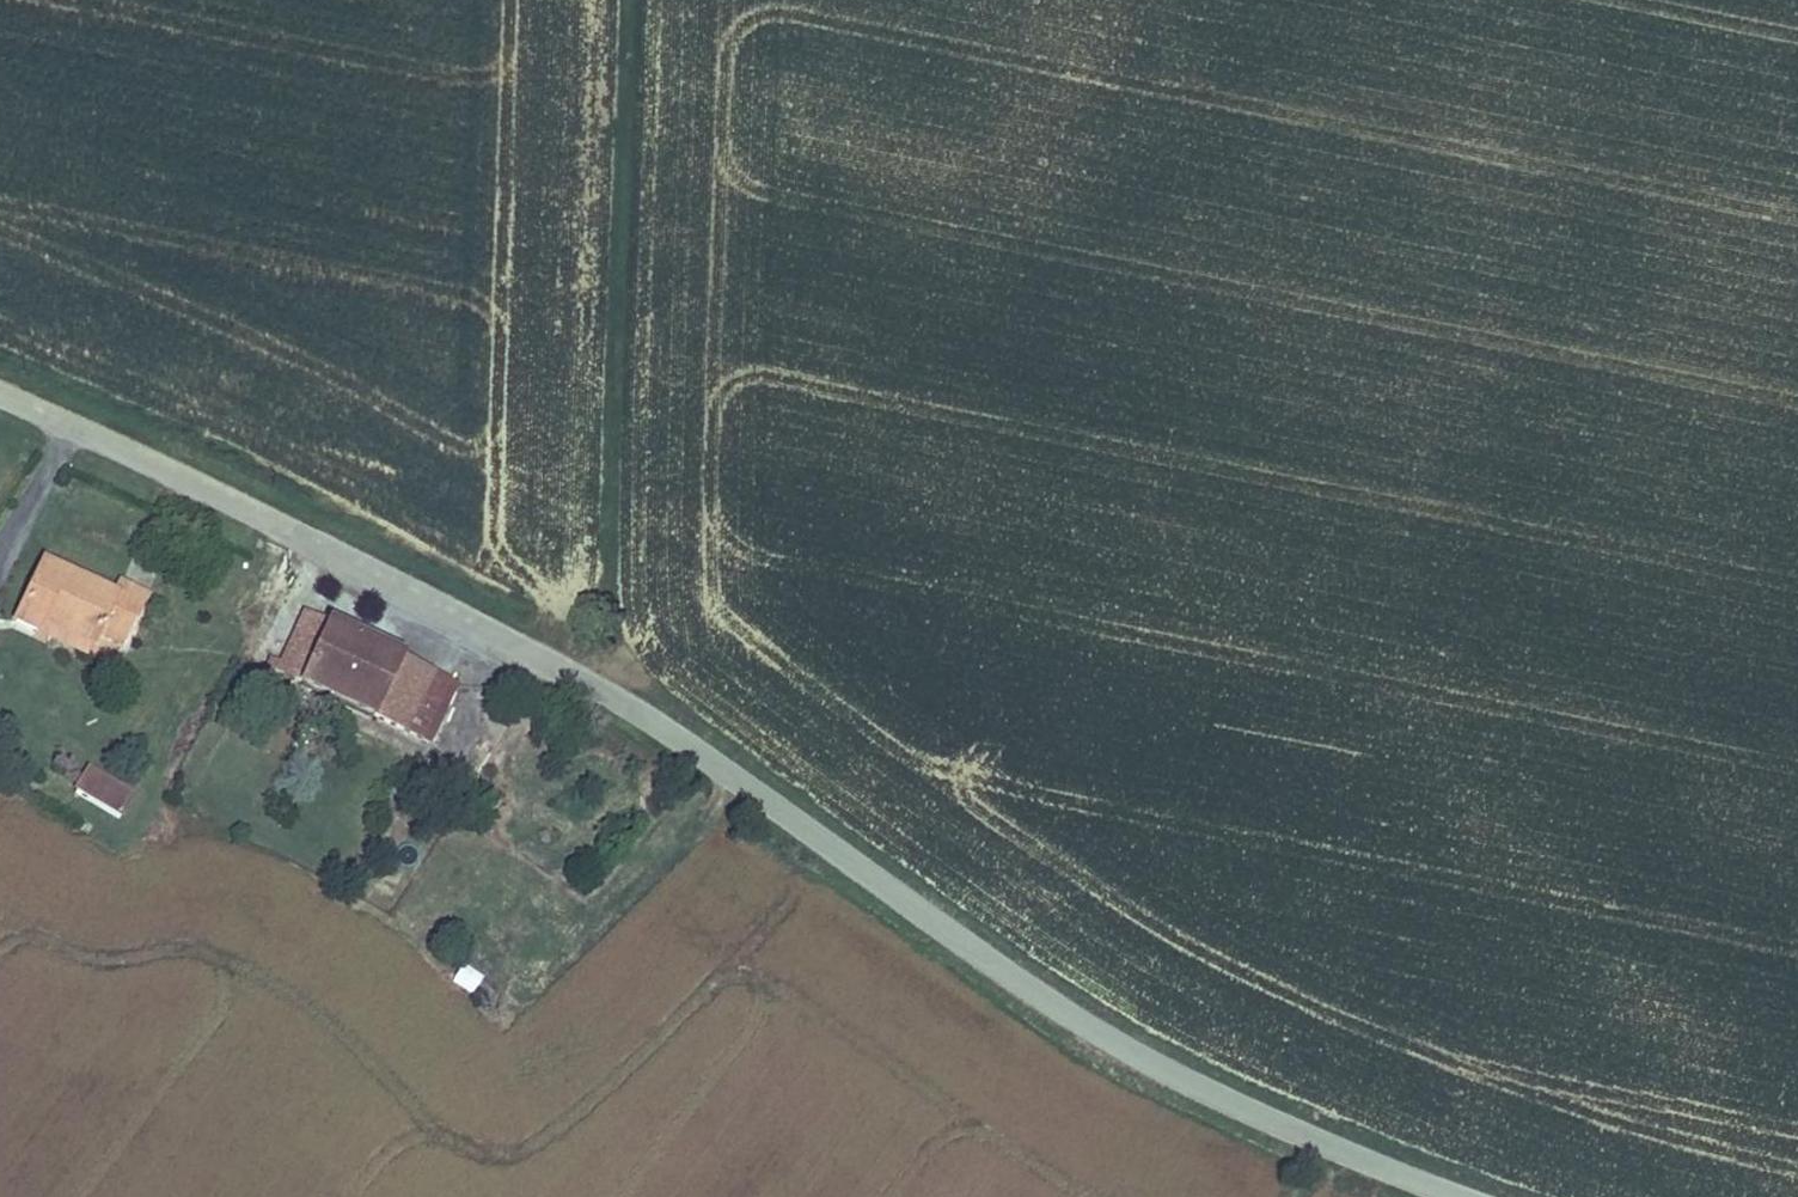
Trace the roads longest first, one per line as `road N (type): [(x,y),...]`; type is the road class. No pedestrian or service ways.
road 1 (tertiary): [(0,394),(488,632),(1063,1005),(1310,1133),(1483,1196)]

